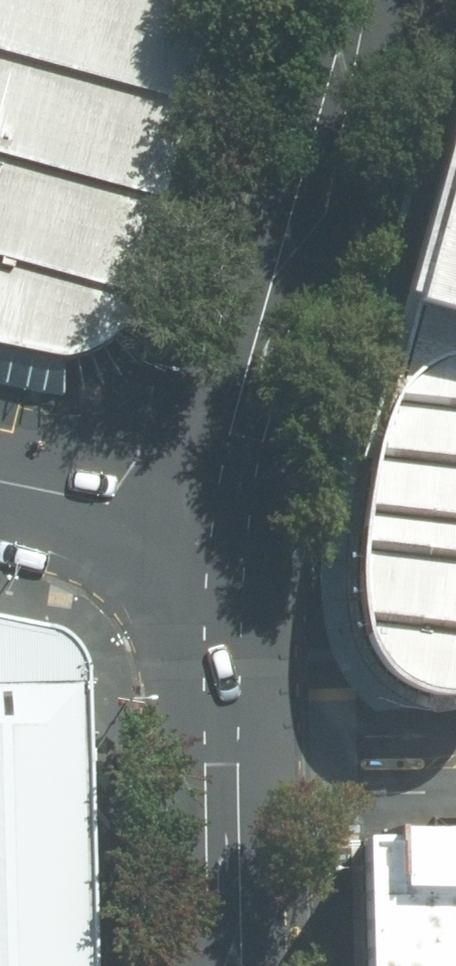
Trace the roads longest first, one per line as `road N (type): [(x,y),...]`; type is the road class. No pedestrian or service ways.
road 1 (residential): [(223,518),(246,398),(355,0)]
road 2 (residential): [(223,518),(215,646),(219,965)]
road 3 (residential): [(0,478),(223,518)]

